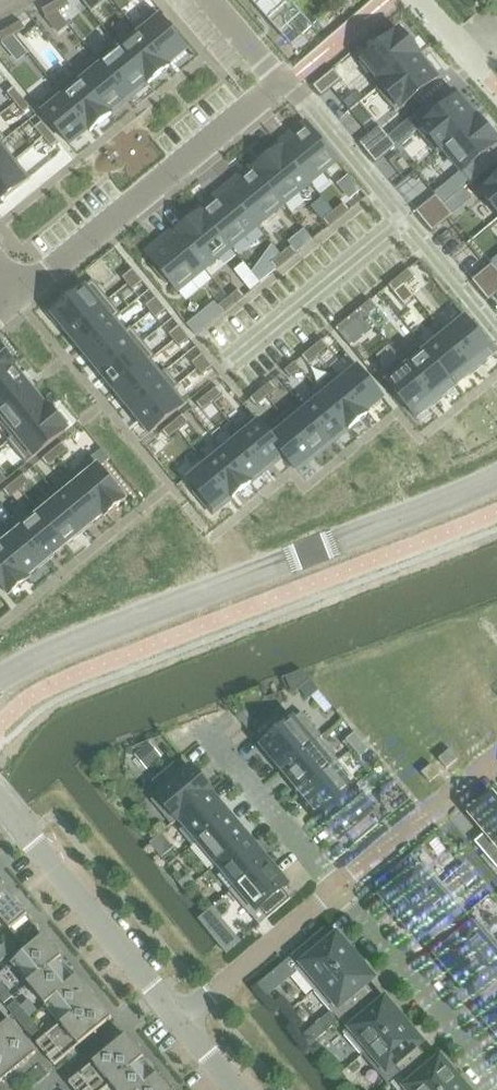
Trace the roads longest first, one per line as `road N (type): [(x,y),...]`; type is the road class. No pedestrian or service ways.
road 1 (unclassified): [(0,684),(44,658),(496,476)]
road 2 (residential): [(284,89),(16,298)]
road 3 (residential): [(337,889),(496,1080)]
road 4 (residential): [(154,993),(0,801)]
road 5 (residential): [(337,889),(496,757)]
road 6 (residential): [(179,1022),(337,889)]
road 7 (residential): [(200,738),(337,889)]
road 8 (residential): [(284,89),(400,225)]
road 9 (residential): [(154,993),(34,1089)]

